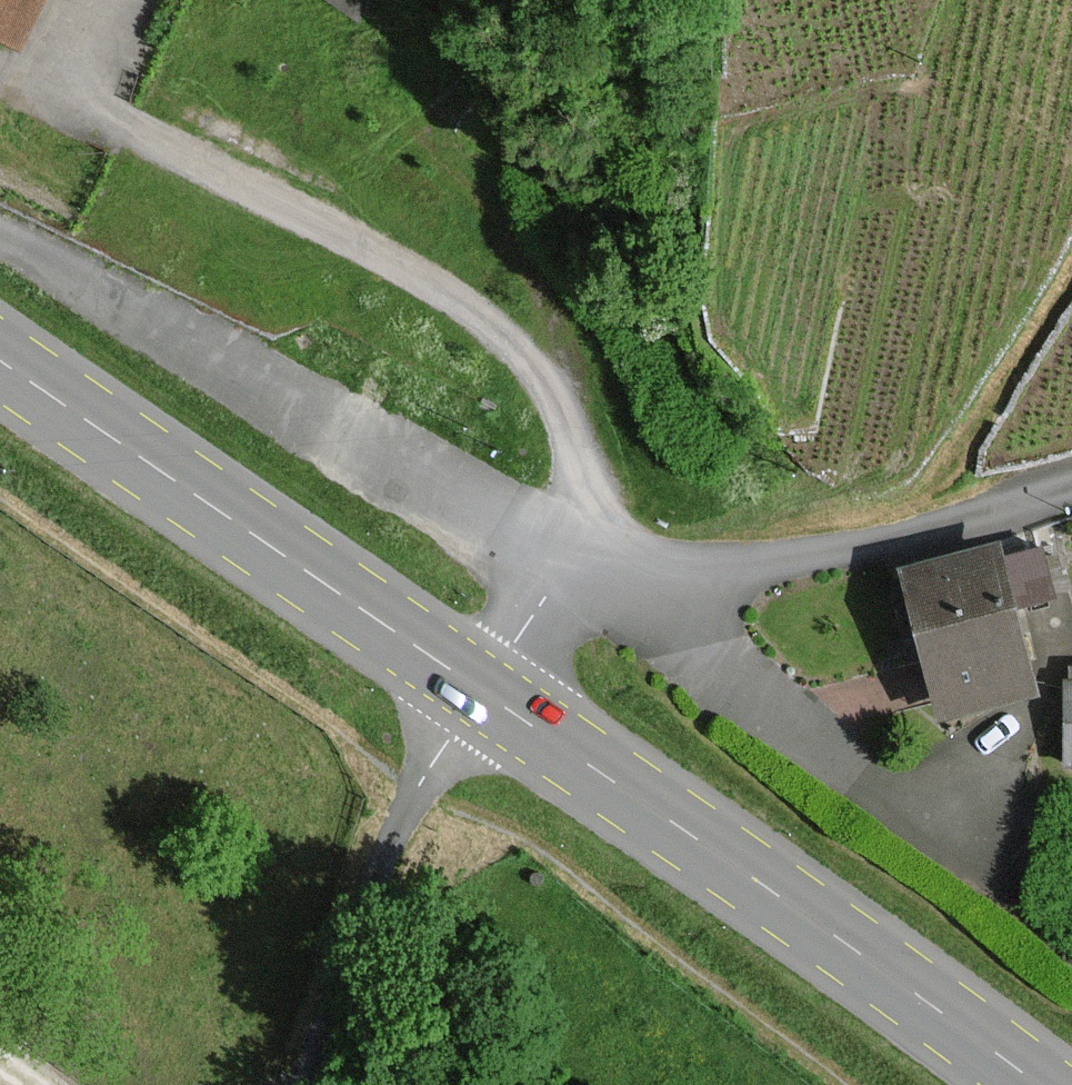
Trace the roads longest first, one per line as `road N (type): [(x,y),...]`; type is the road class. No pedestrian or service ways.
road 1 (track): [(625,585),(589,481),(529,362),(480,312),(399,261),(89,105),(66,84),(64,62),(91,0)]
road 2 (primary): [(486,690),(1000,1084)]
road 3 (residential): [(1071,487),(738,568),(582,591),(552,607),(486,690)]
road 4 (primary): [(0,357),(486,690)]
road 5 (unclassified): [(295,1084),(419,782),(486,690)]

